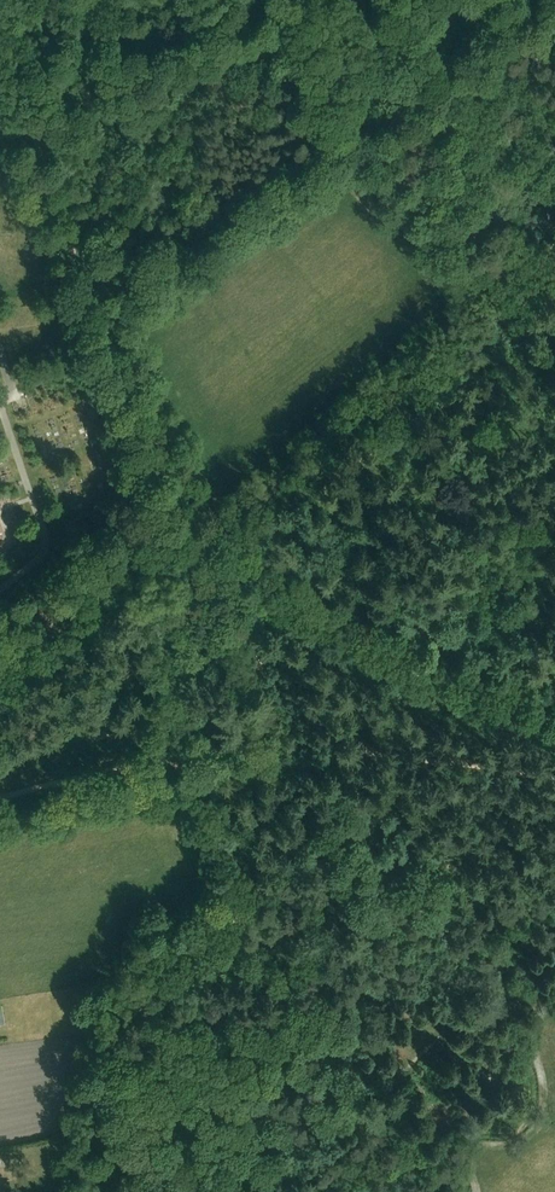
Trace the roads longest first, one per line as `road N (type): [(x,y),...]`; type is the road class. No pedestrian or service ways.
road 1 (track): [(0,46),(45,197),(201,536)]
road 2 (track): [(554,704),(453,678),(300,605),(224,586)]
road 3 (track): [(224,586),(126,569),(0,666)]

